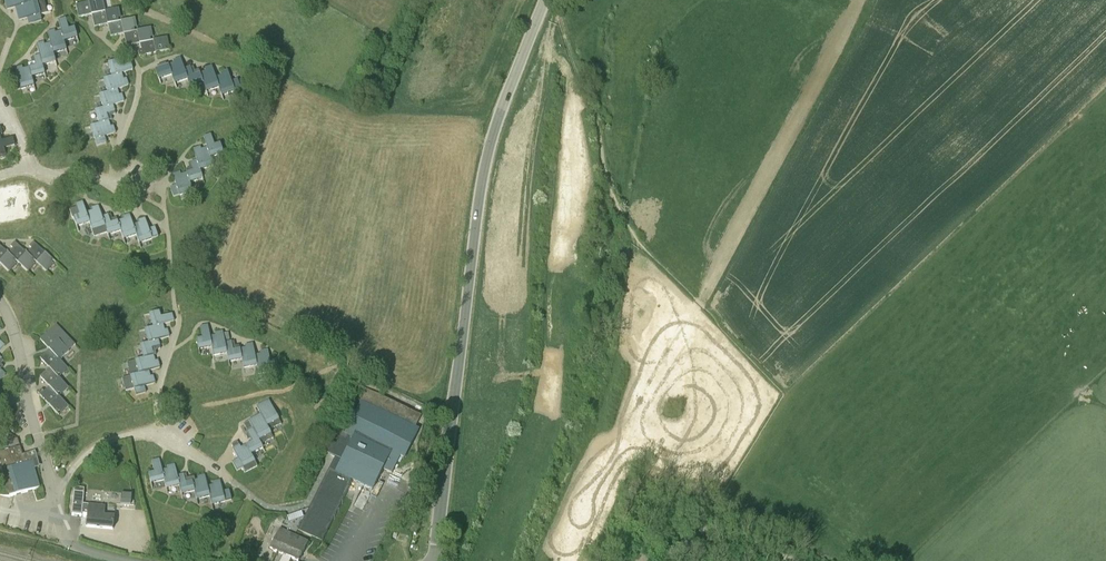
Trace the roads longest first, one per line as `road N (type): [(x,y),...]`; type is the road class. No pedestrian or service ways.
road 1 (unclassified): [(435,560),(488,148),(544,0)]
road 2 (track): [(717,320),(643,247),(620,210),(556,0)]

